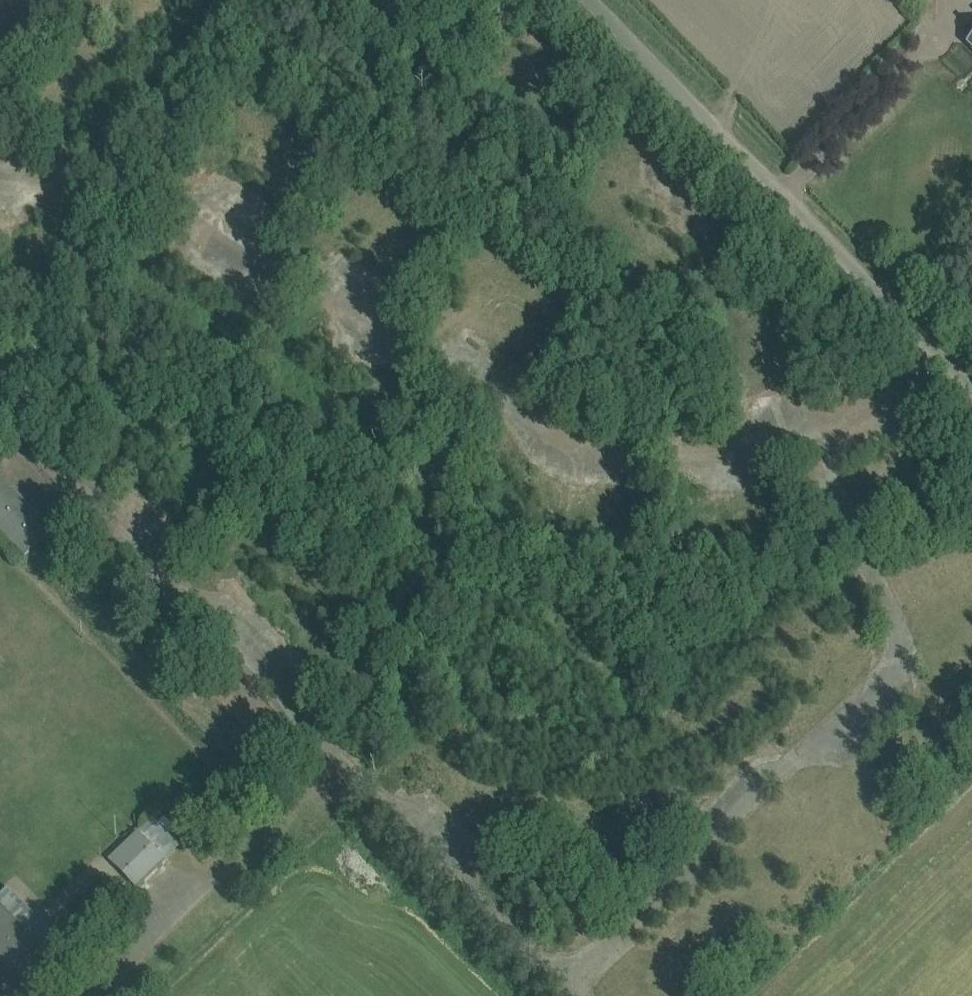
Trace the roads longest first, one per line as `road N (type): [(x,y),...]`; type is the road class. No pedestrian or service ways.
road 1 (unclassified): [(558,984),(877,659),(877,606),(804,441)]
road 2 (unclassified): [(971,389),(589,0)]
road 3 (unclassified): [(0,405),(264,677),(331,757)]
road 4 (unclassified): [(331,757),(86,995)]
road 5 (unclassified): [(558,984),(331,757)]

